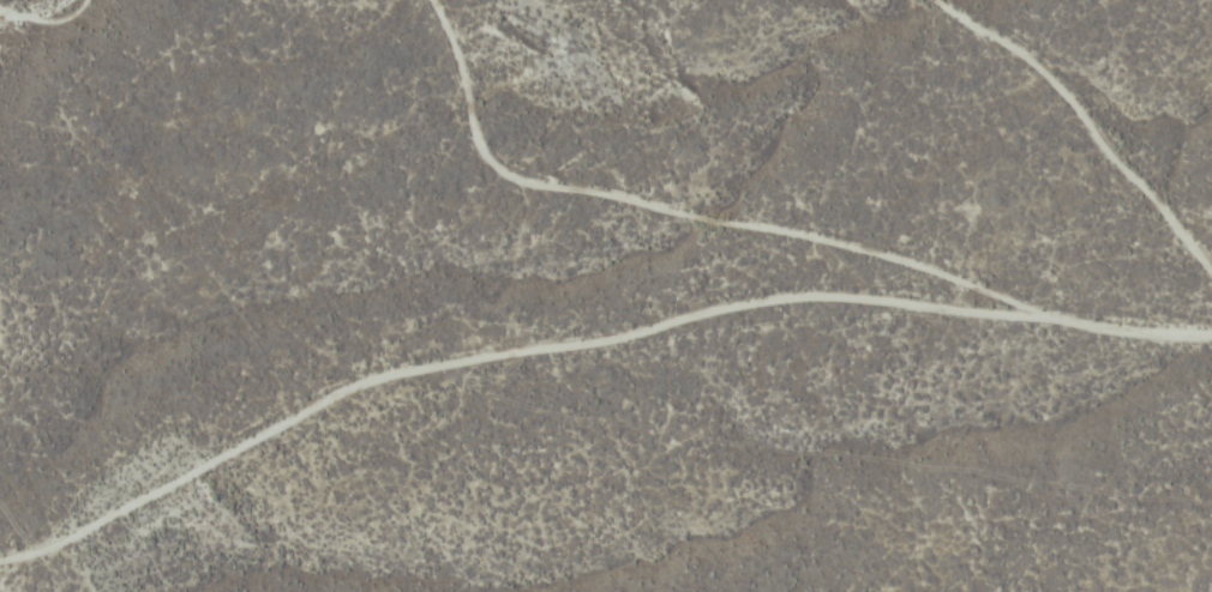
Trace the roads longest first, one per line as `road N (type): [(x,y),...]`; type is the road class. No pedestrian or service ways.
road 1 (track): [(1211,331),(1159,334),(916,301),(828,296),(734,304),(648,334),(340,388),(191,477),(30,551),(0,557)]
road 2 (track): [(430,0),(497,159),(565,187),(902,259),(1038,314)]
road 3 (track): [(1211,264),(1039,60),(955,0)]

